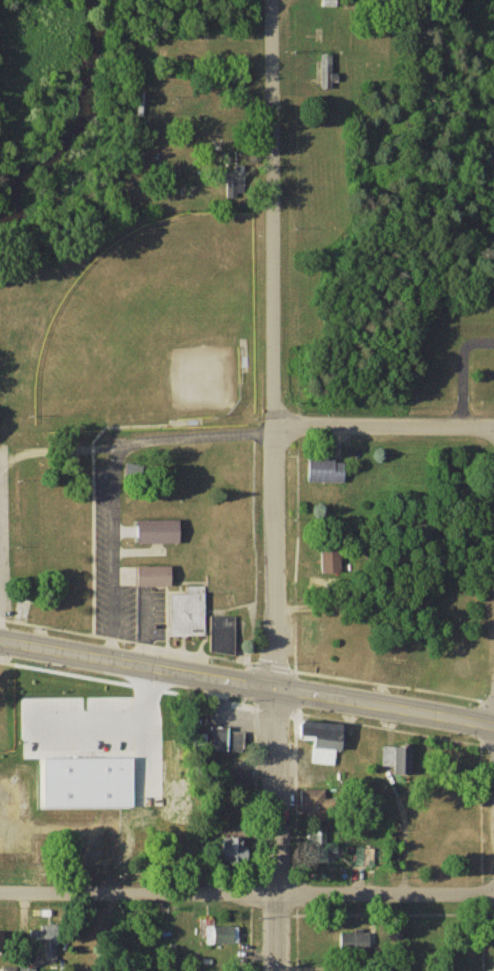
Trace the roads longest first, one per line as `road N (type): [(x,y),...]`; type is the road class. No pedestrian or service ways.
road 1 (residential): [(275,686),(275,0)]
road 2 (secondary): [(493,723),(0,638)]
road 3 (residential): [(493,891),(0,890)]
road 4 (residential): [(493,424),(278,422),(125,446)]
road 5 (tertiary): [(273,970),(275,686)]

